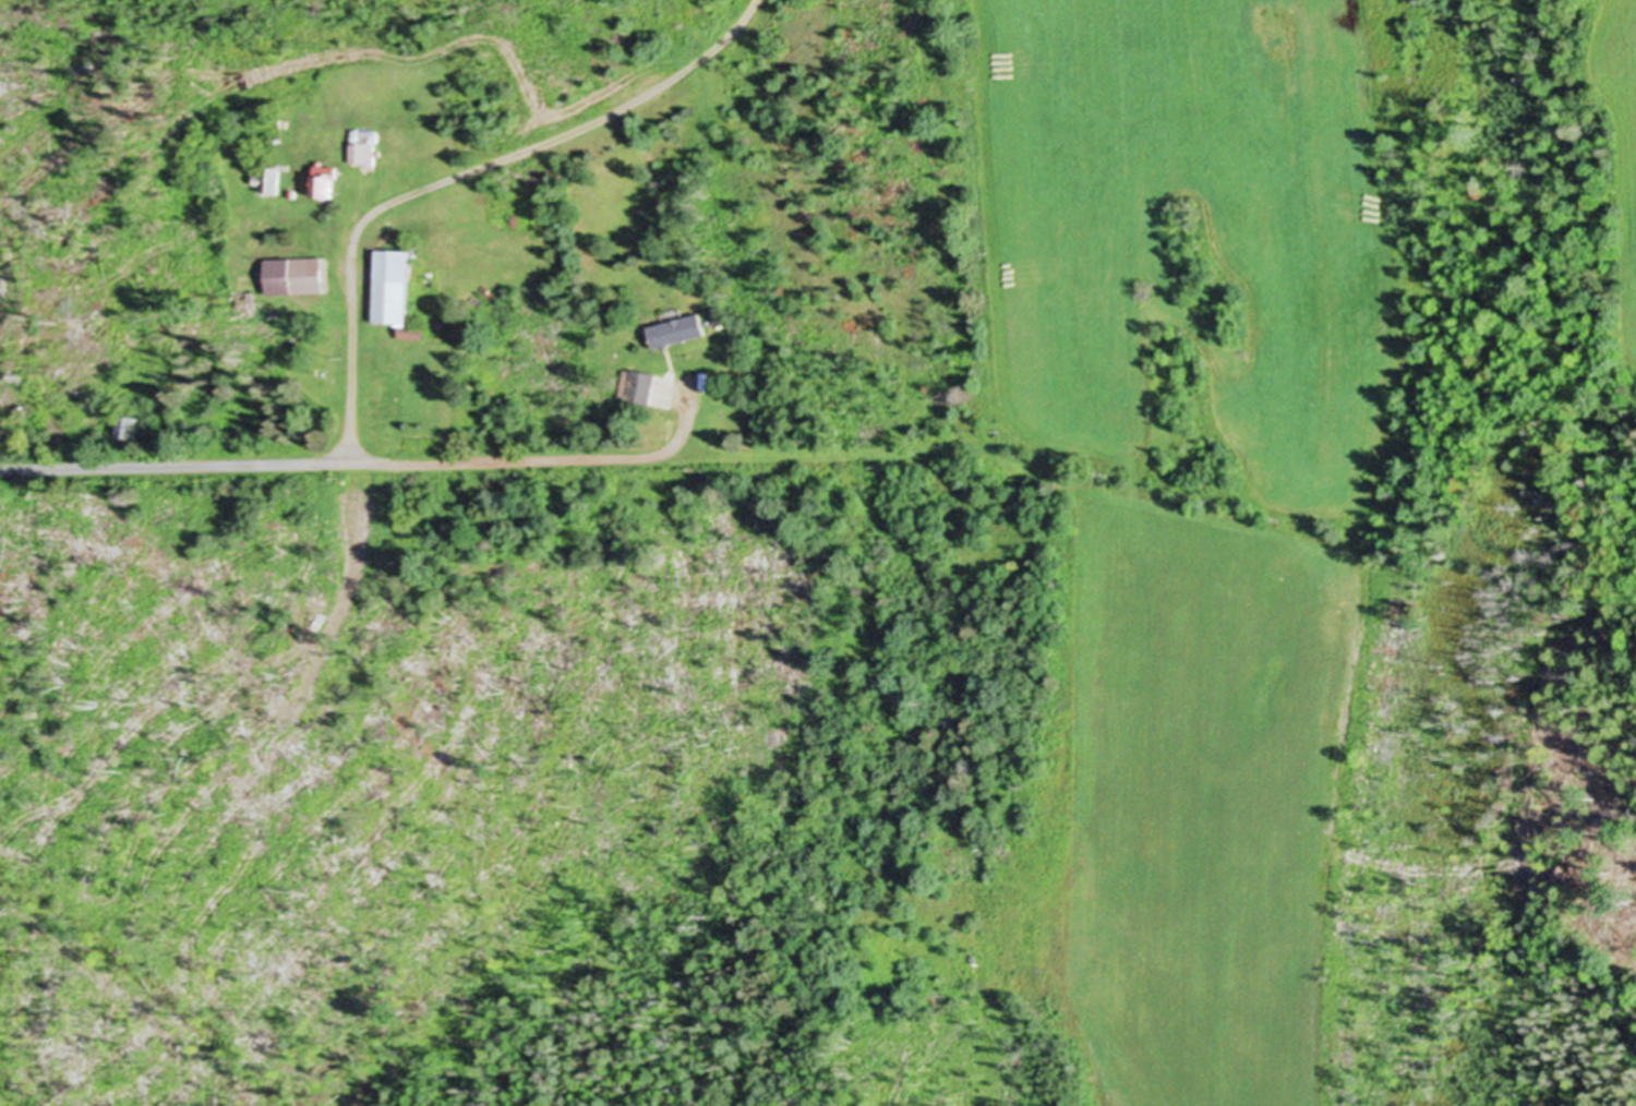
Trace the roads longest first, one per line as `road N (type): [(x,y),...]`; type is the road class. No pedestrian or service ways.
road 1 (residential): [(0,469),(345,461)]

